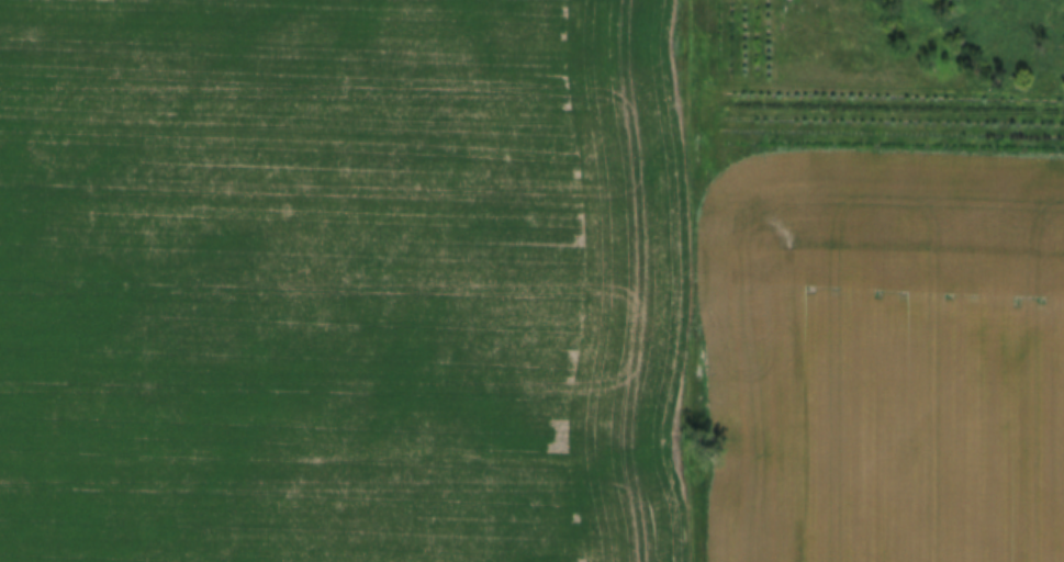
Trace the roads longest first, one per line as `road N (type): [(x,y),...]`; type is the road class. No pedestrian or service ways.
road 1 (track): [(685,0),(688,561)]

